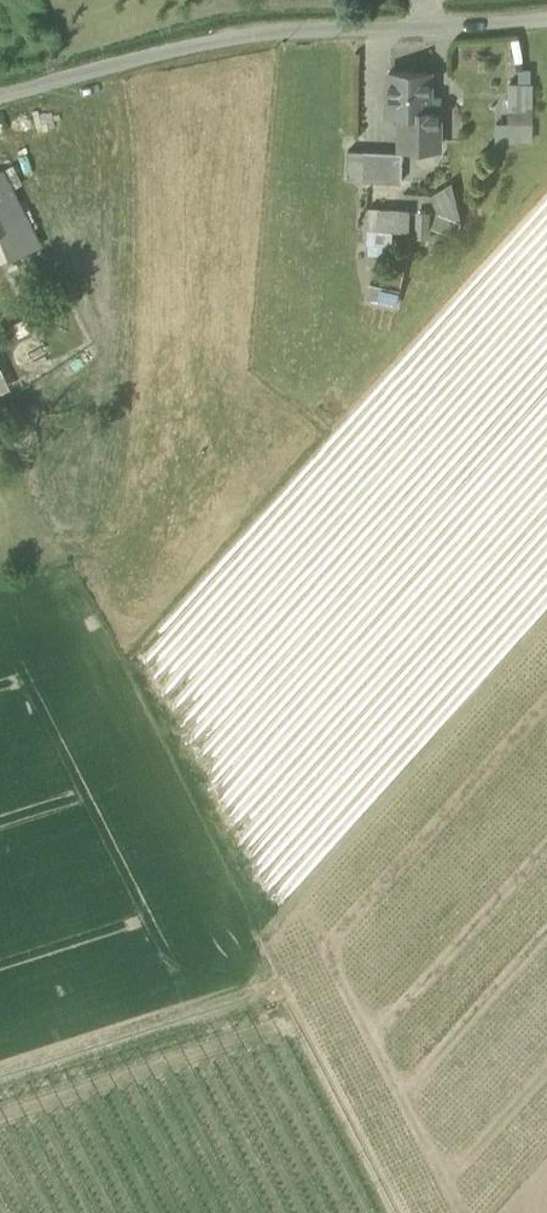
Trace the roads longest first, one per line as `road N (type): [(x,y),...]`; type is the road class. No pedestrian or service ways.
road 1 (unclassified): [(546,21),(228,37),(0,99)]

